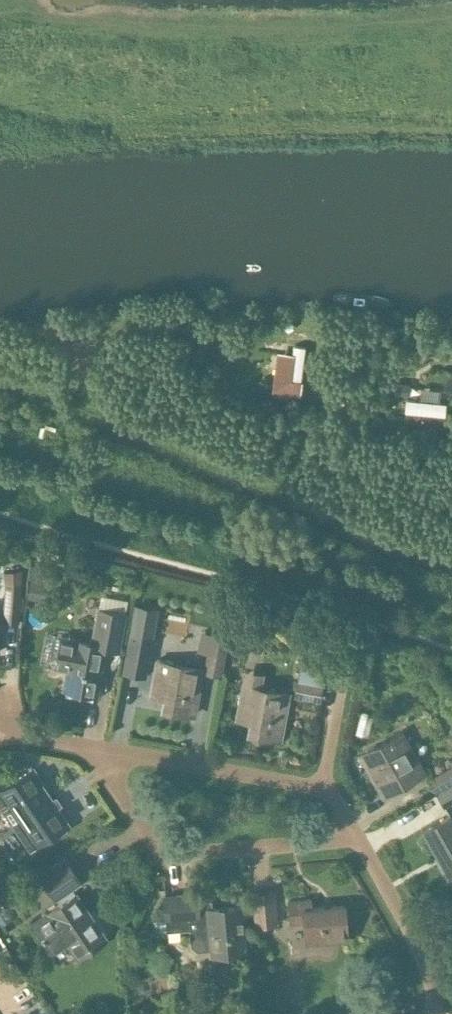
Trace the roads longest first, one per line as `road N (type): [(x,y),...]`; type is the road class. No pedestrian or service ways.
road 1 (unclassified): [(357,843),(158,851),(101,754)]
road 2 (unclassified): [(101,754),(326,790),(357,843)]
road 3 (residential): [(437,1013),(403,918),(357,843)]

